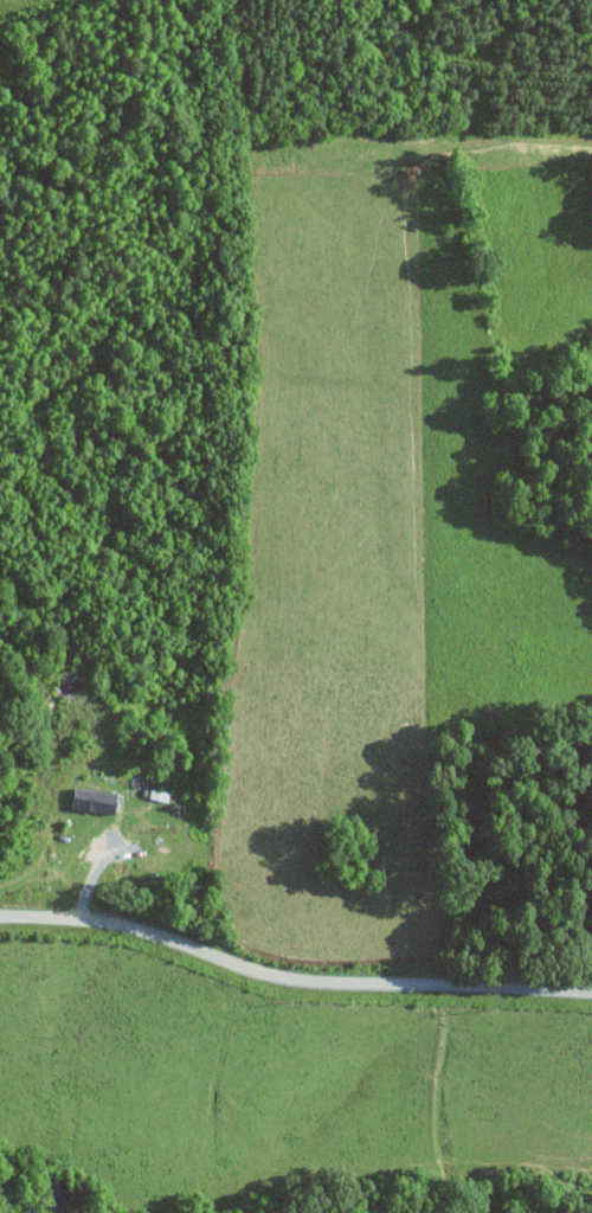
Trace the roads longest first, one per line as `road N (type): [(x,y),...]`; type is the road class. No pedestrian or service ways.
road 1 (residential): [(591,993),(268,981),(147,931),(77,917),(0,915)]

